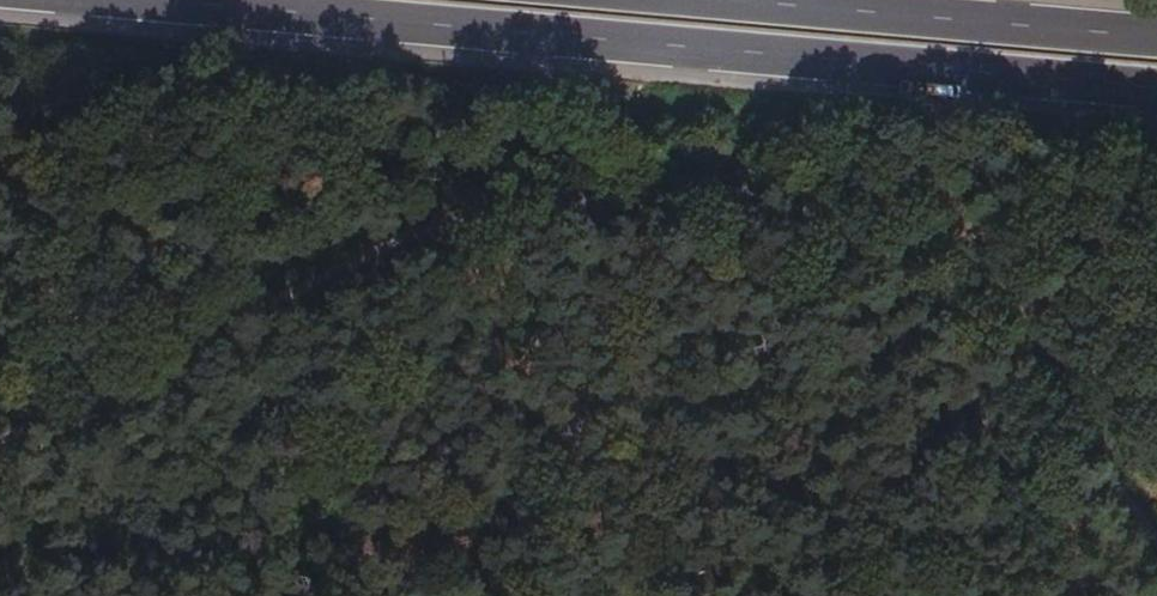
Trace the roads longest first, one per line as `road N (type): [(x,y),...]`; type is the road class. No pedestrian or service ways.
road 1 (primary): [(175,0),(1156,86)]
road 2 (track): [(673,116),(376,250),(0,448)]
road 3 (track): [(1156,544),(921,242),(839,174),(746,152),(673,116)]
road 4 (primary): [(1156,36),(749,0)]

